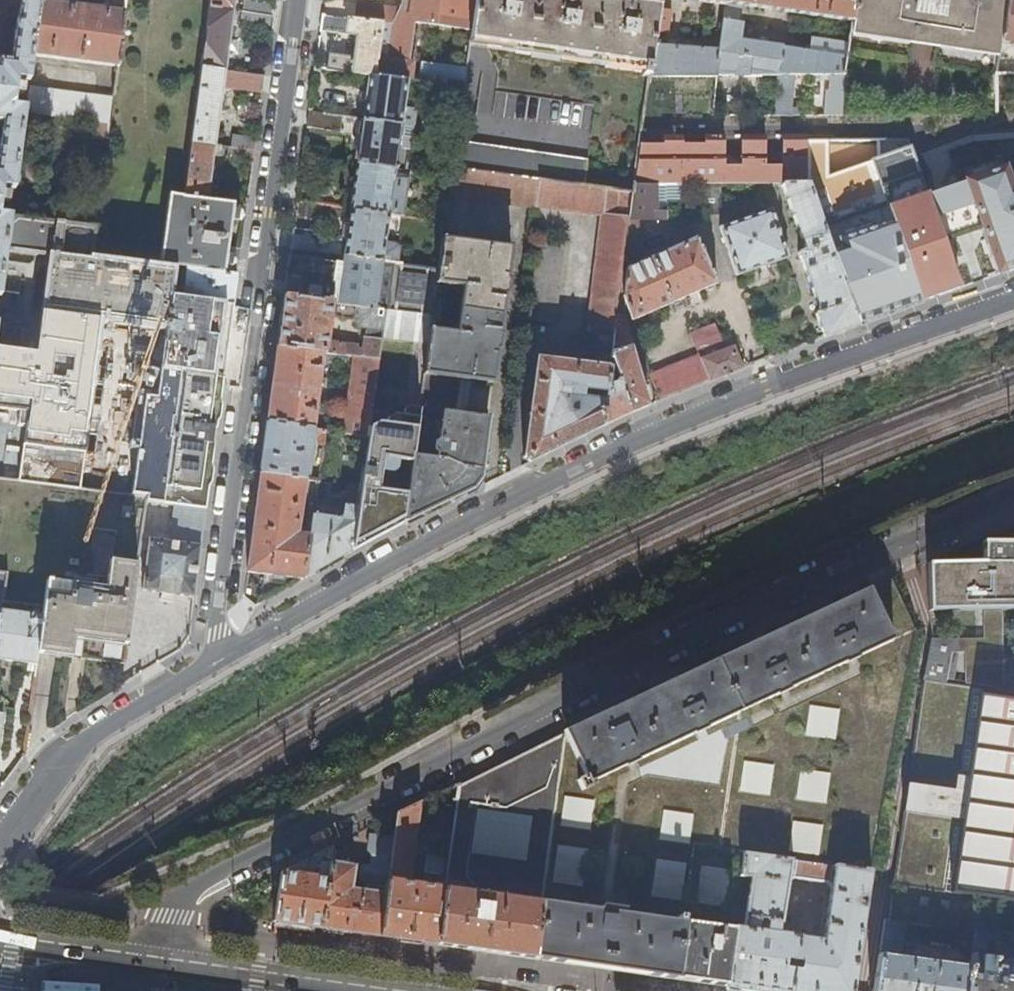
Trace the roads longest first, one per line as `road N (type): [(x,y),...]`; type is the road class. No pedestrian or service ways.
road 1 (residential): [(143,989),(168,917),(189,888),(697,636),(1013,501)]
road 2 (residential): [(1013,299),(690,419),(574,471),(212,665)]
road 3 (residential): [(300,0),(212,665)]
road 4 (residential): [(212,665),(85,738),(0,850)]
road 5 (primary): [(143,989),(0,969)]

